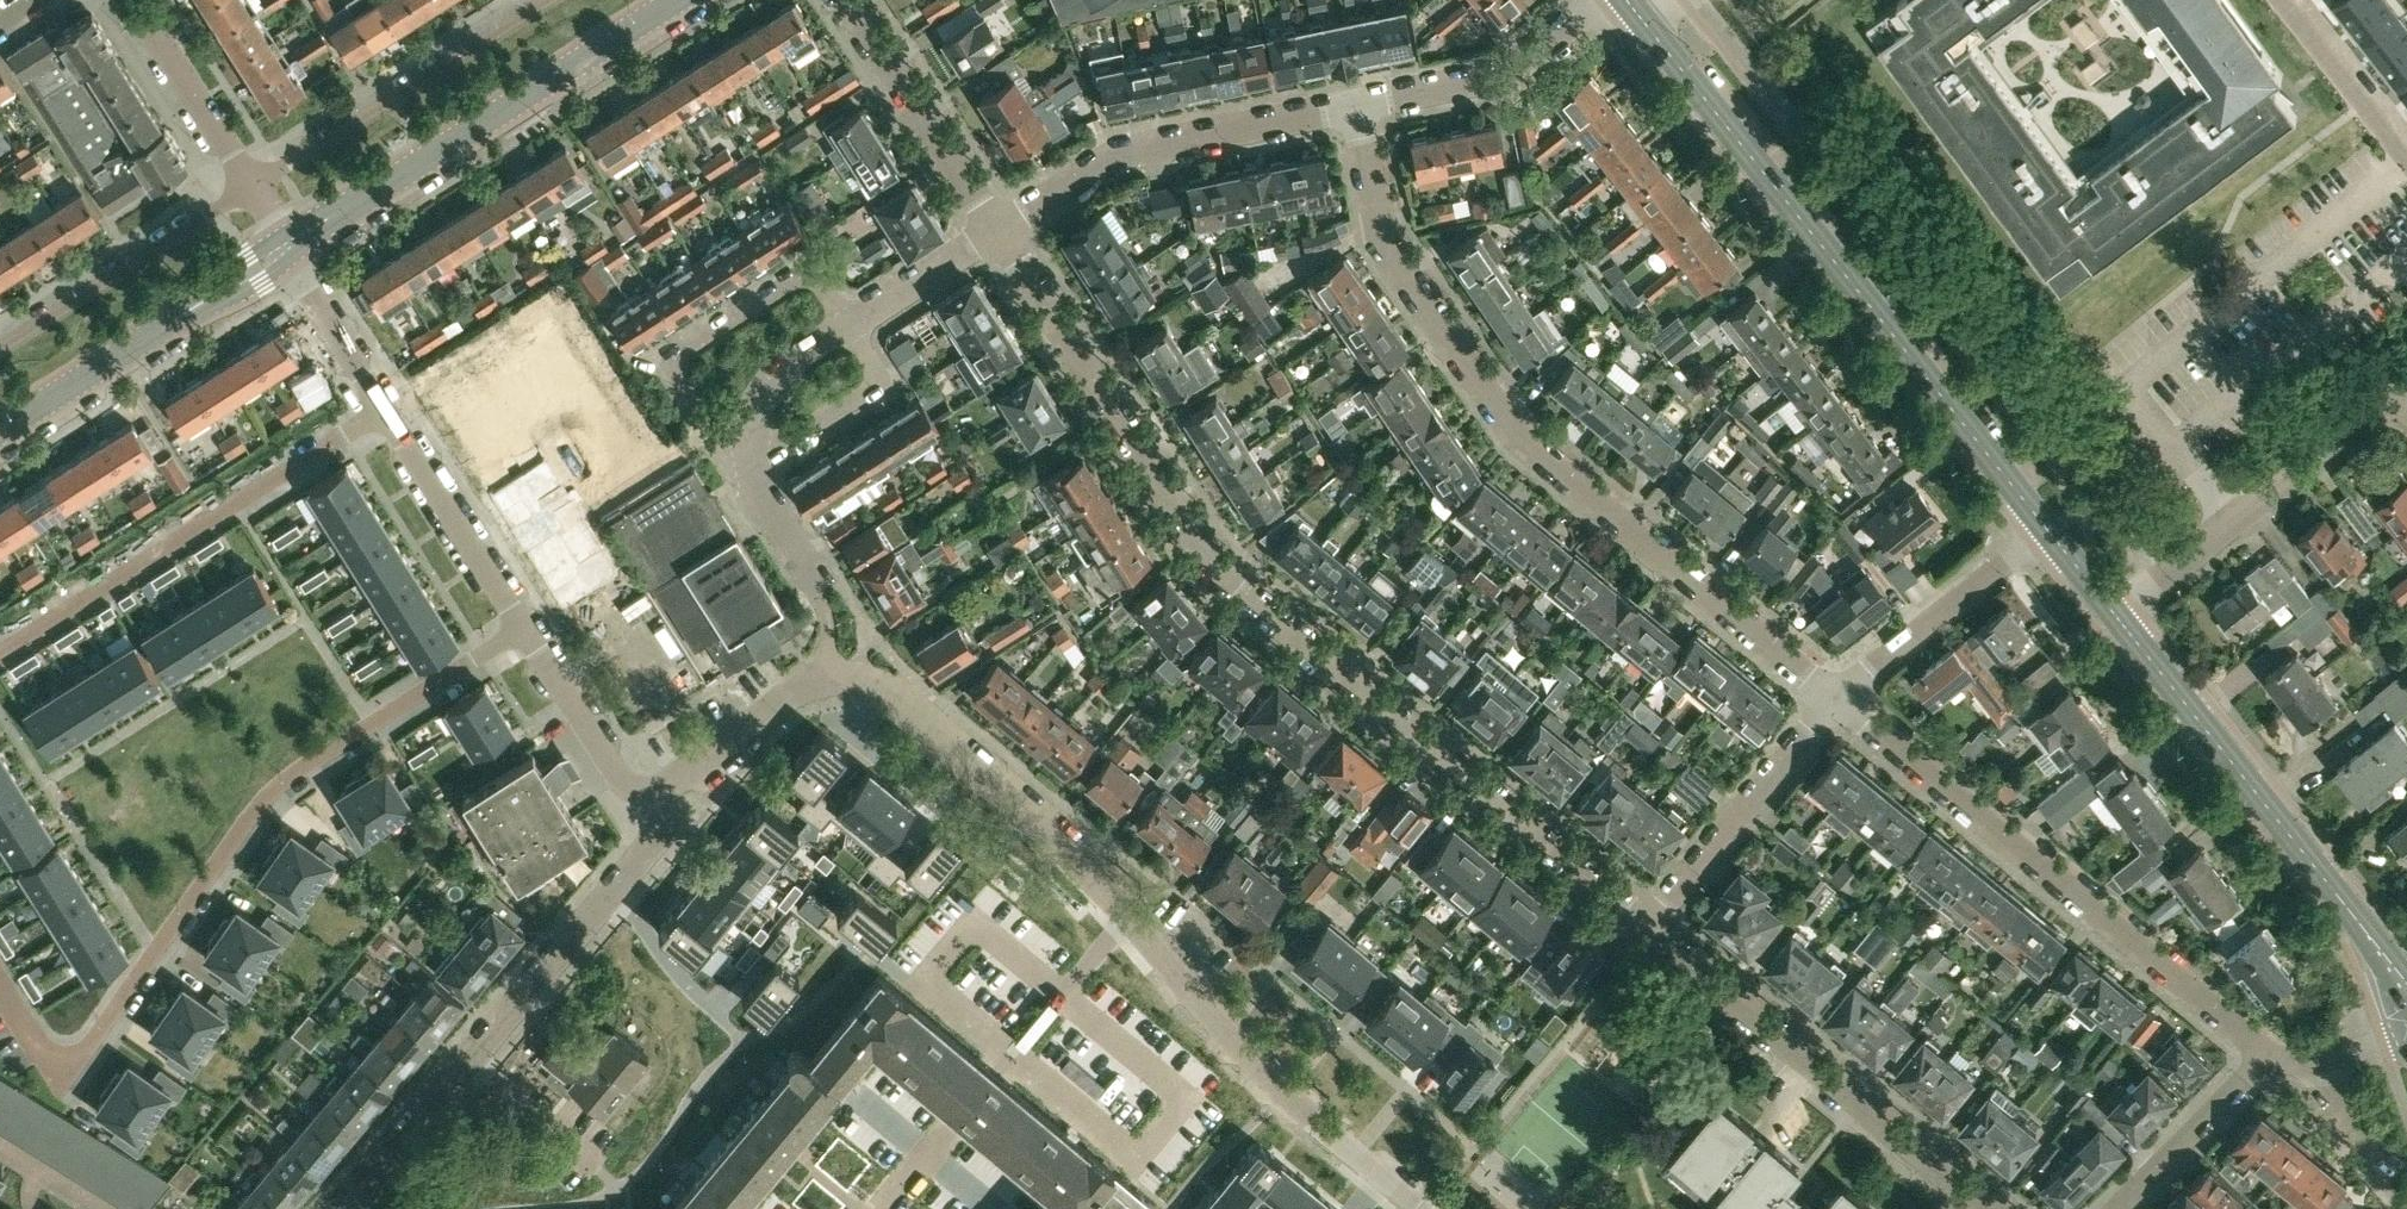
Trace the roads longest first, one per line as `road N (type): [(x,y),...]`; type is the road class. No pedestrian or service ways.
road 1 (residential): [(1649,924),(1214,565),(999,229)]
road 2 (residential): [(1837,692),(1509,427),(1390,247),(1358,107)]
road 3 (residential): [(525,627),(287,778),(246,818),(64,1079),(0,980)]
road 4 (primary): [(2047,527),(1629,0)]
road 5 (residential): [(2261,1049),(1837,692)]
road 6 (residential): [(346,1208),(660,837),(662,794)]
road 7 (primary): [(2406,995),(2278,814),(2116,611)]
road 8 (tertiary): [(283,247),(672,0)]
road 9 (residential): [(0,656),(384,406)]
road 10 (residential): [(1649,924),(1987,1208)]
road 11 (residential): [(2406,158),(2126,386),(2176,445)]
road 12 (residential): [(1421,1208),(1231,1045),(1129,917)]
road 13 (residential): [(999,229),(1133,147),(1358,107)]
road 14 (residential): [(546,0),(252,188)]
road 15 (residential): [(744,452),(721,445),(677,376),(677,363),(804,281),(816,280),(849,322)]
road 16 (tertiary): [(0,427),(283,247)]
road 17 (residential): [(1649,924),(1837,692)]
road 18 (residential): [(252,188),(0,347)]
road 19 (residential): [(2406,259),(2176,445)]
road 20 (residential): [(999,229),(847,0)]
road 21 (residential): [(1358,107),(1500,74),(1599,0)]
road 22 (residential): [(1837,692),(2047,527)]
road 23 (residential): [(525,627),(384,406)]
road 24 (residential): [(1026,809),(993,849),(839,718)]
road 25 (residential): [(1026,809),(859,669),(833,664)]
road 26 (residential): [(747,468),(883,377),(849,322)]
road 27 (residential): [(662,794),(615,781),(525,627)]
road 28 (residential): [(252,188),(126,0)]
road 29 (residential): [(2112,1208),(2261,1049)]
road 30 (residential): [(833,664),(822,600),(747,468)]
road 31 (residential): [(662,794),(833,664)]
road 32 (residential): [(1015,1045),(880,1208)]
road 33 (residential): [(2238,517),(2397,395)]
road 34 (residential): [(2280,0),(2406,155)]
road 35 (residential): [(384,406),(283,247)]
road 36 (residential): [(849,322),(999,229)]
road 37 (residential): [(744,452),(777,379),(849,322)]
road 38 (residential): [(1015,1045),(1129,917)]
road 39 (residential): [(1129,917),(1026,809)]
road 40 (residential): [(2131,600),(2238,517)]
road 41 (residential): [(2397,1163),(2321,1063)]

